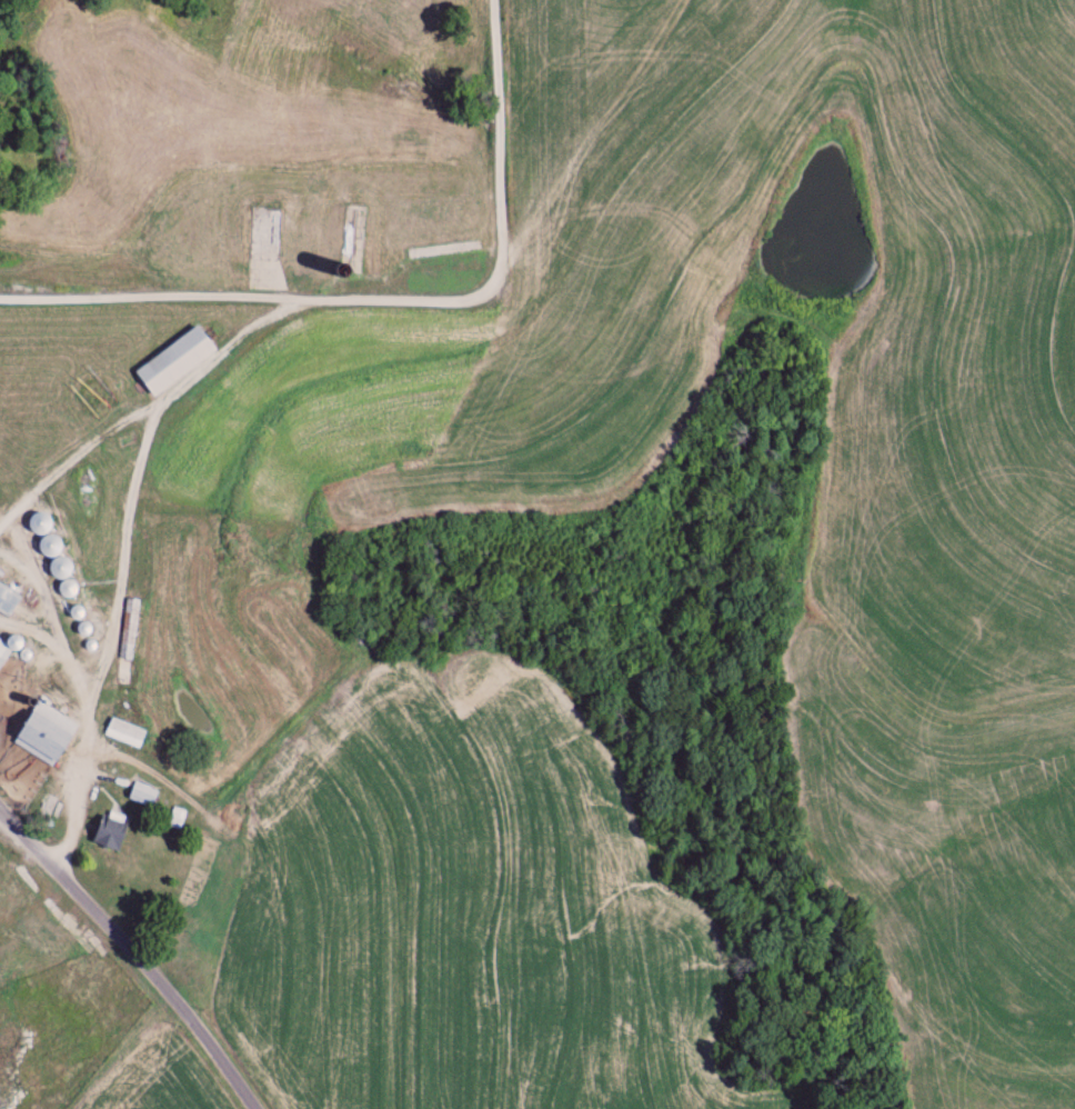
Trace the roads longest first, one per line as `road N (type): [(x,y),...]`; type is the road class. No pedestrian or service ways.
road 1 (residential): [(0,298),(483,298),(500,254),(494,0)]
road 2 (residential): [(252,1108),(195,1018),(0,806)]

